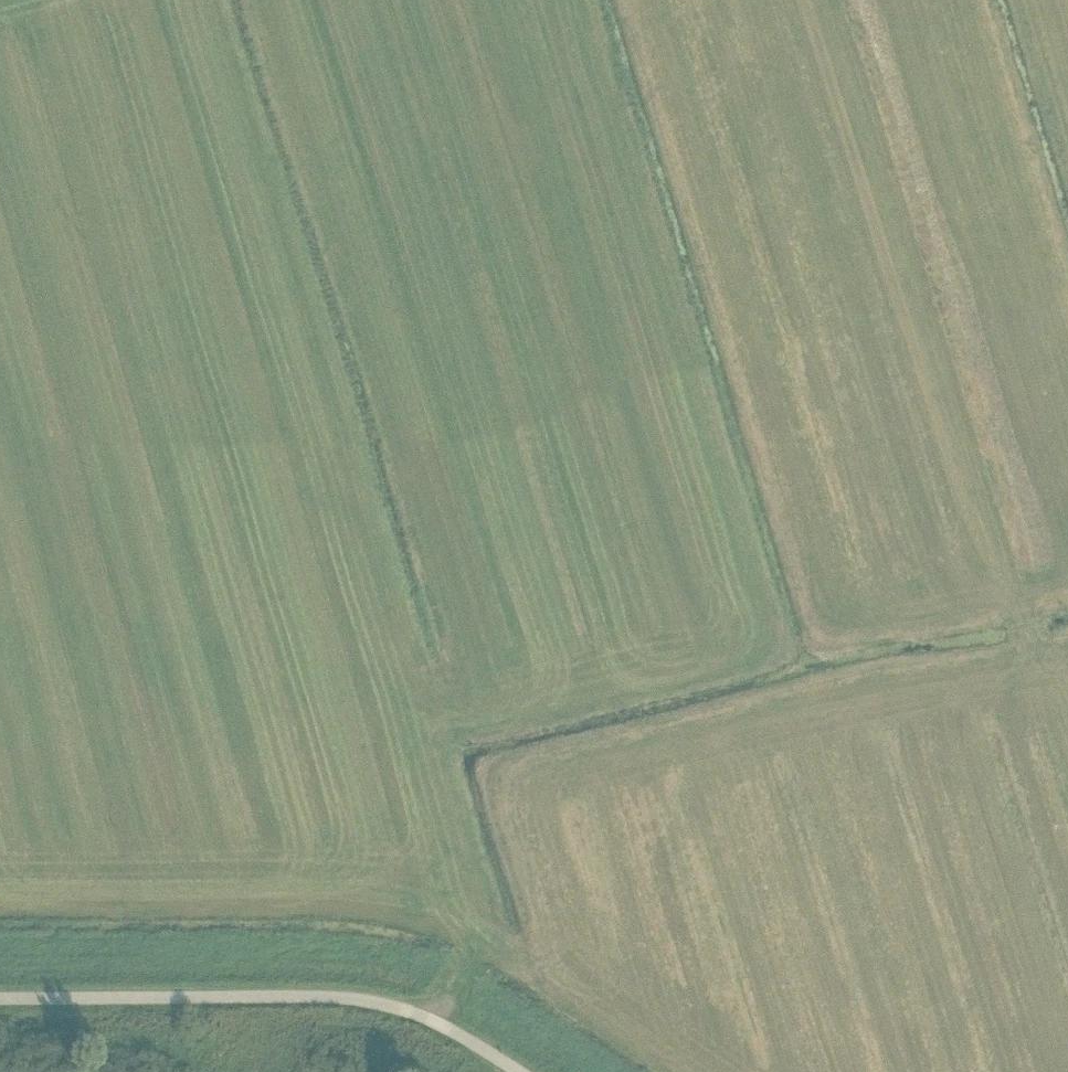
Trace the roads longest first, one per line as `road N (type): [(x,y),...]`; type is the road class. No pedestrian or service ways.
road 1 (unclassified): [(513,1071),(422,1022),(351,1003),(0,1008)]

